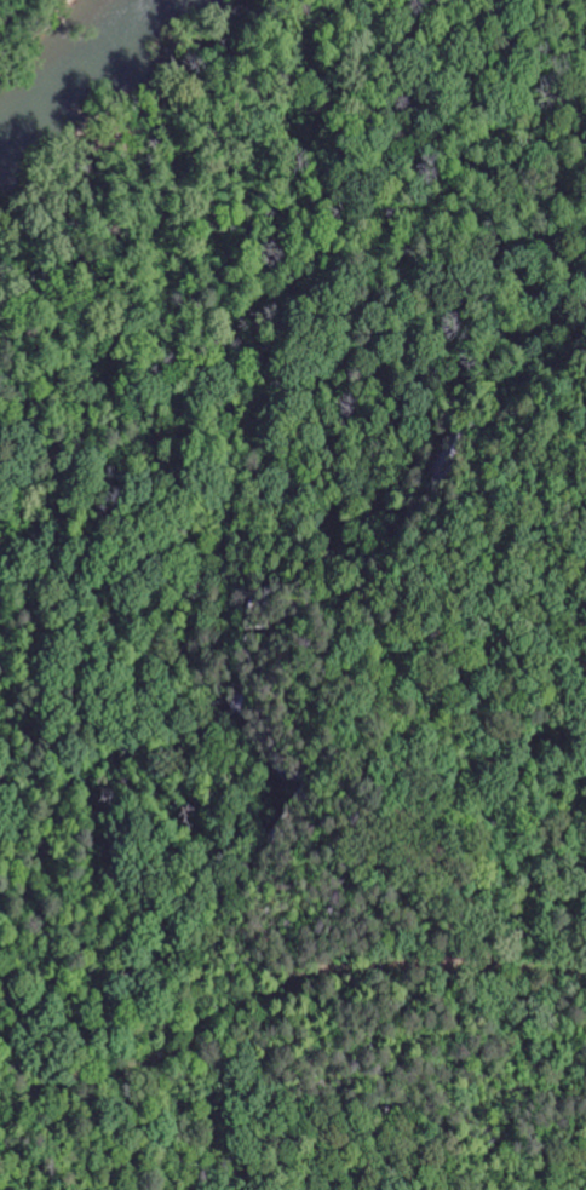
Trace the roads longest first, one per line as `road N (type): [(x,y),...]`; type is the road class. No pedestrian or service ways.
road 1 (track): [(0,603),(229,328),(449,196),(469,148),(469,0)]

